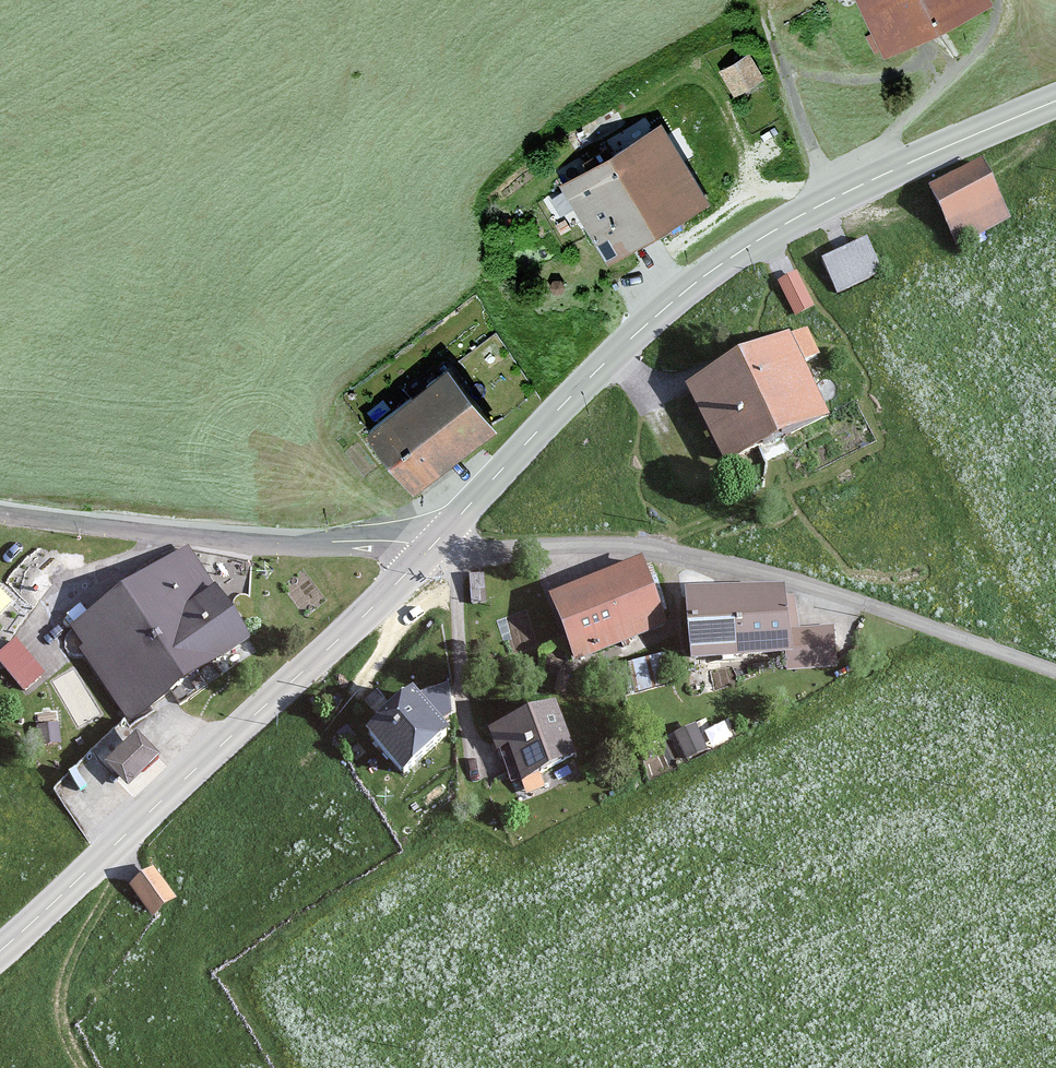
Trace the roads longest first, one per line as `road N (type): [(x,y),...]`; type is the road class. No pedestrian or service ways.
road 1 (tertiary): [(1055,102),(842,194),(707,273),(564,403),(433,546)]
road 2 (tertiary): [(433,546),(0,950)]
road 3 (tertiary): [(0,513),(273,546),(433,546)]

